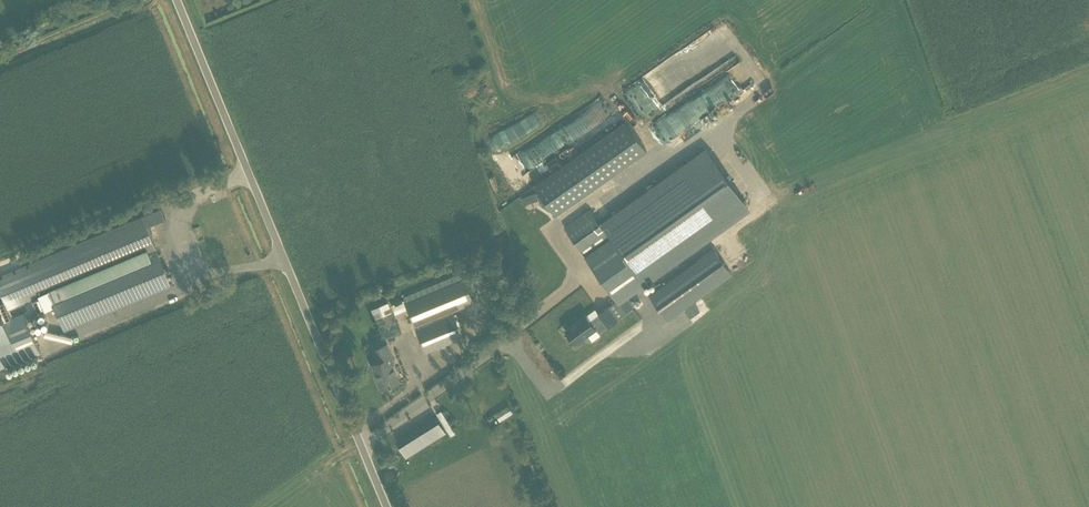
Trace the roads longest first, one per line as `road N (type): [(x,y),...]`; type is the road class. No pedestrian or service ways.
road 1 (unclassified): [(359,446),(178,0)]
road 2 (unclassified): [(359,446),(584,281)]

